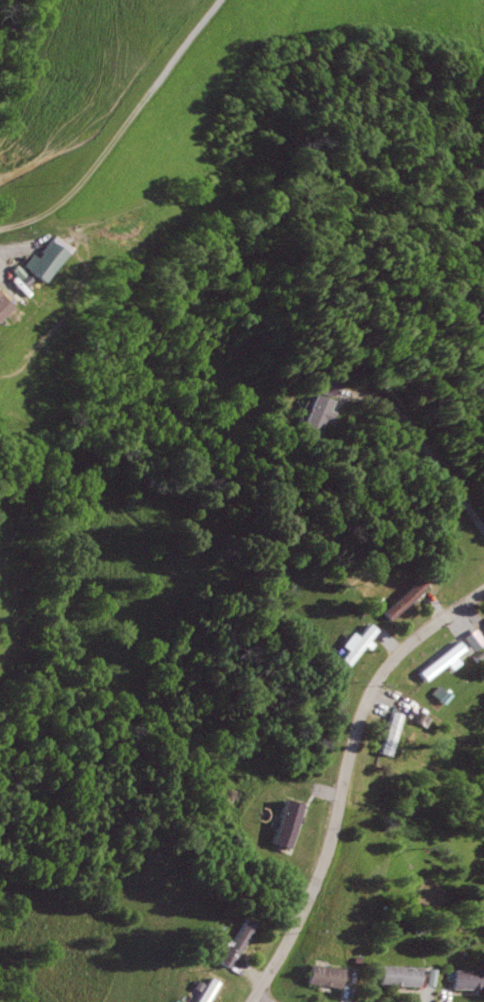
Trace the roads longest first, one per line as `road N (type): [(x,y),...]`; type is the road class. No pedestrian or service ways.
road 1 (residential): [(256,1001),(320,871),(379,681),(411,644),(483,590)]
road 2 (residential): [(0,223),(43,211),(73,187),(215,0)]

